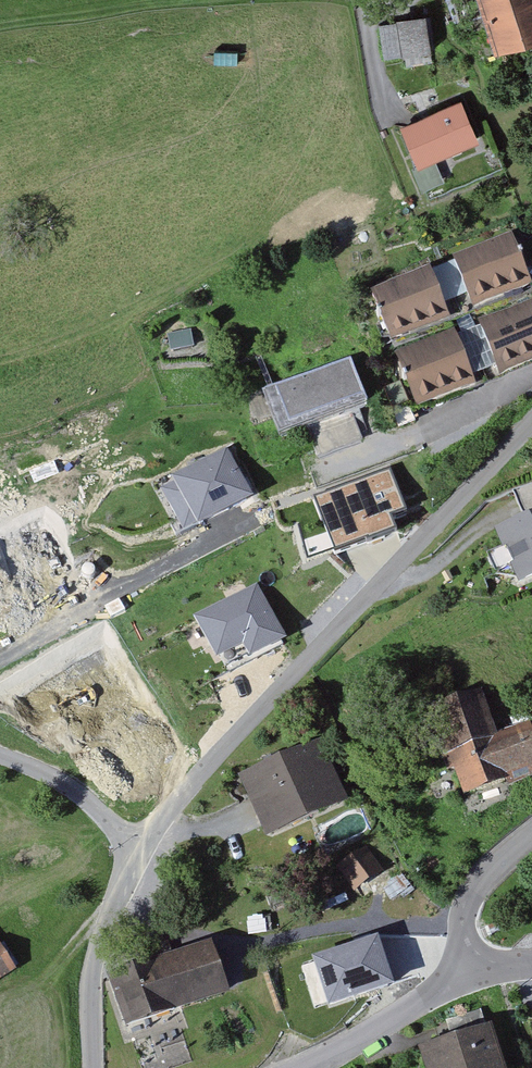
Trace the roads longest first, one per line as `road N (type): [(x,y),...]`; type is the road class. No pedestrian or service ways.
road 1 (residential): [(136,853),(531,421)]
road 2 (track): [(118,886),(186,929),(253,943),(465,912)]
road 3 (residential): [(94,1067),(97,949),(136,853)]
road 4 (residential): [(291,1067),(370,1034),(471,958)]
road 5 (track): [(0,26),(190,0)]
road 6 (unclassified): [(136,853),(58,780),(0,757)]
road 7 (residential): [(471,958),(465,912),(498,863),(531,836)]

